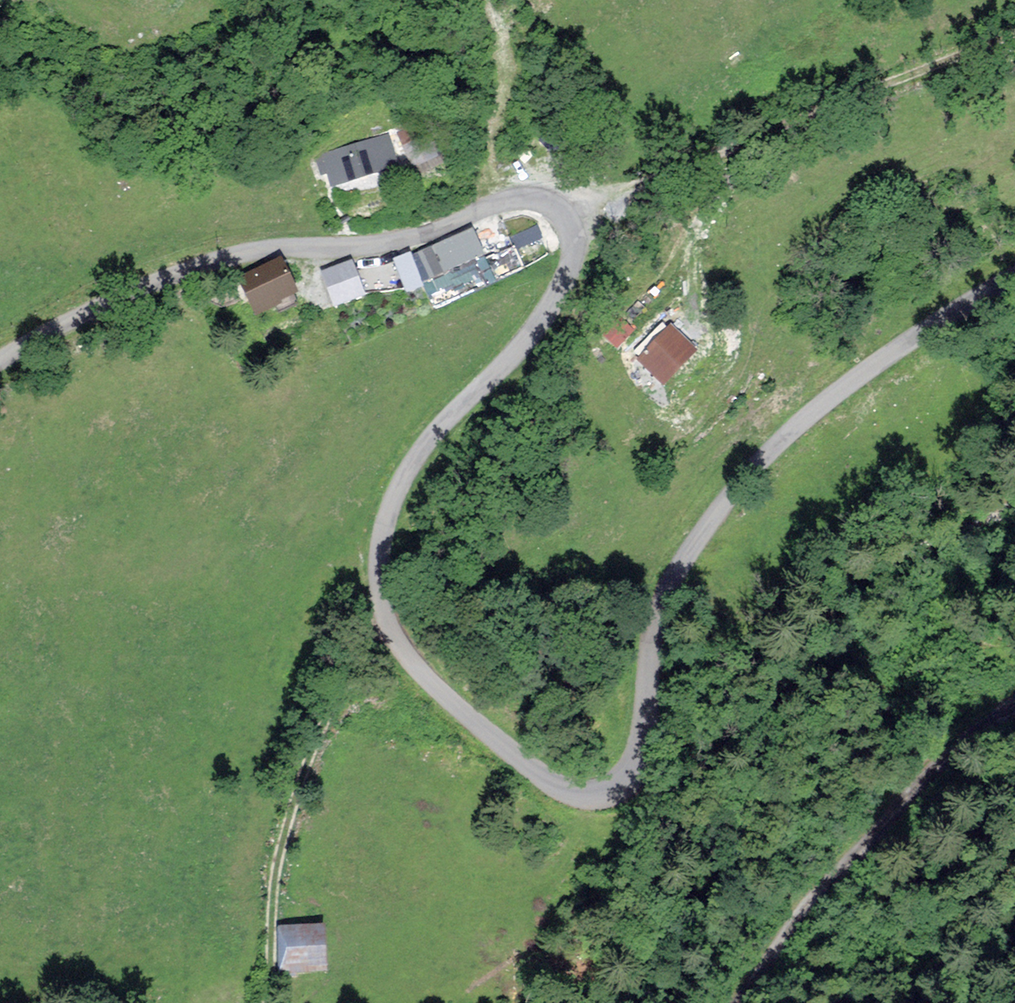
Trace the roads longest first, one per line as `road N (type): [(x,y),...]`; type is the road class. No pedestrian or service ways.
road 1 (unclassified): [(1014,278),(865,371),(719,504),(666,589),(649,653),(636,773),(628,786),(596,798),(543,780),(441,692),(400,647),(376,578),(390,509),(412,463),(526,326),(552,278),(565,236),(555,207),(538,198),(502,199),(428,234),(175,274),(0,358)]
road 2 (track): [(1014,31),(649,180),(555,207)]
road 3 (track): [(388,623),(325,719),(303,779),(281,849),(264,1002)]
road 4 (track): [(723,1002),(933,780)]
road 5 (track): [(663,396),(698,346),(695,229),(754,137)]
road 6 (track): [(486,208),(487,147),(509,73),(490,0)]
road 7 (track): [(608,341),(668,280),(695,229)]

